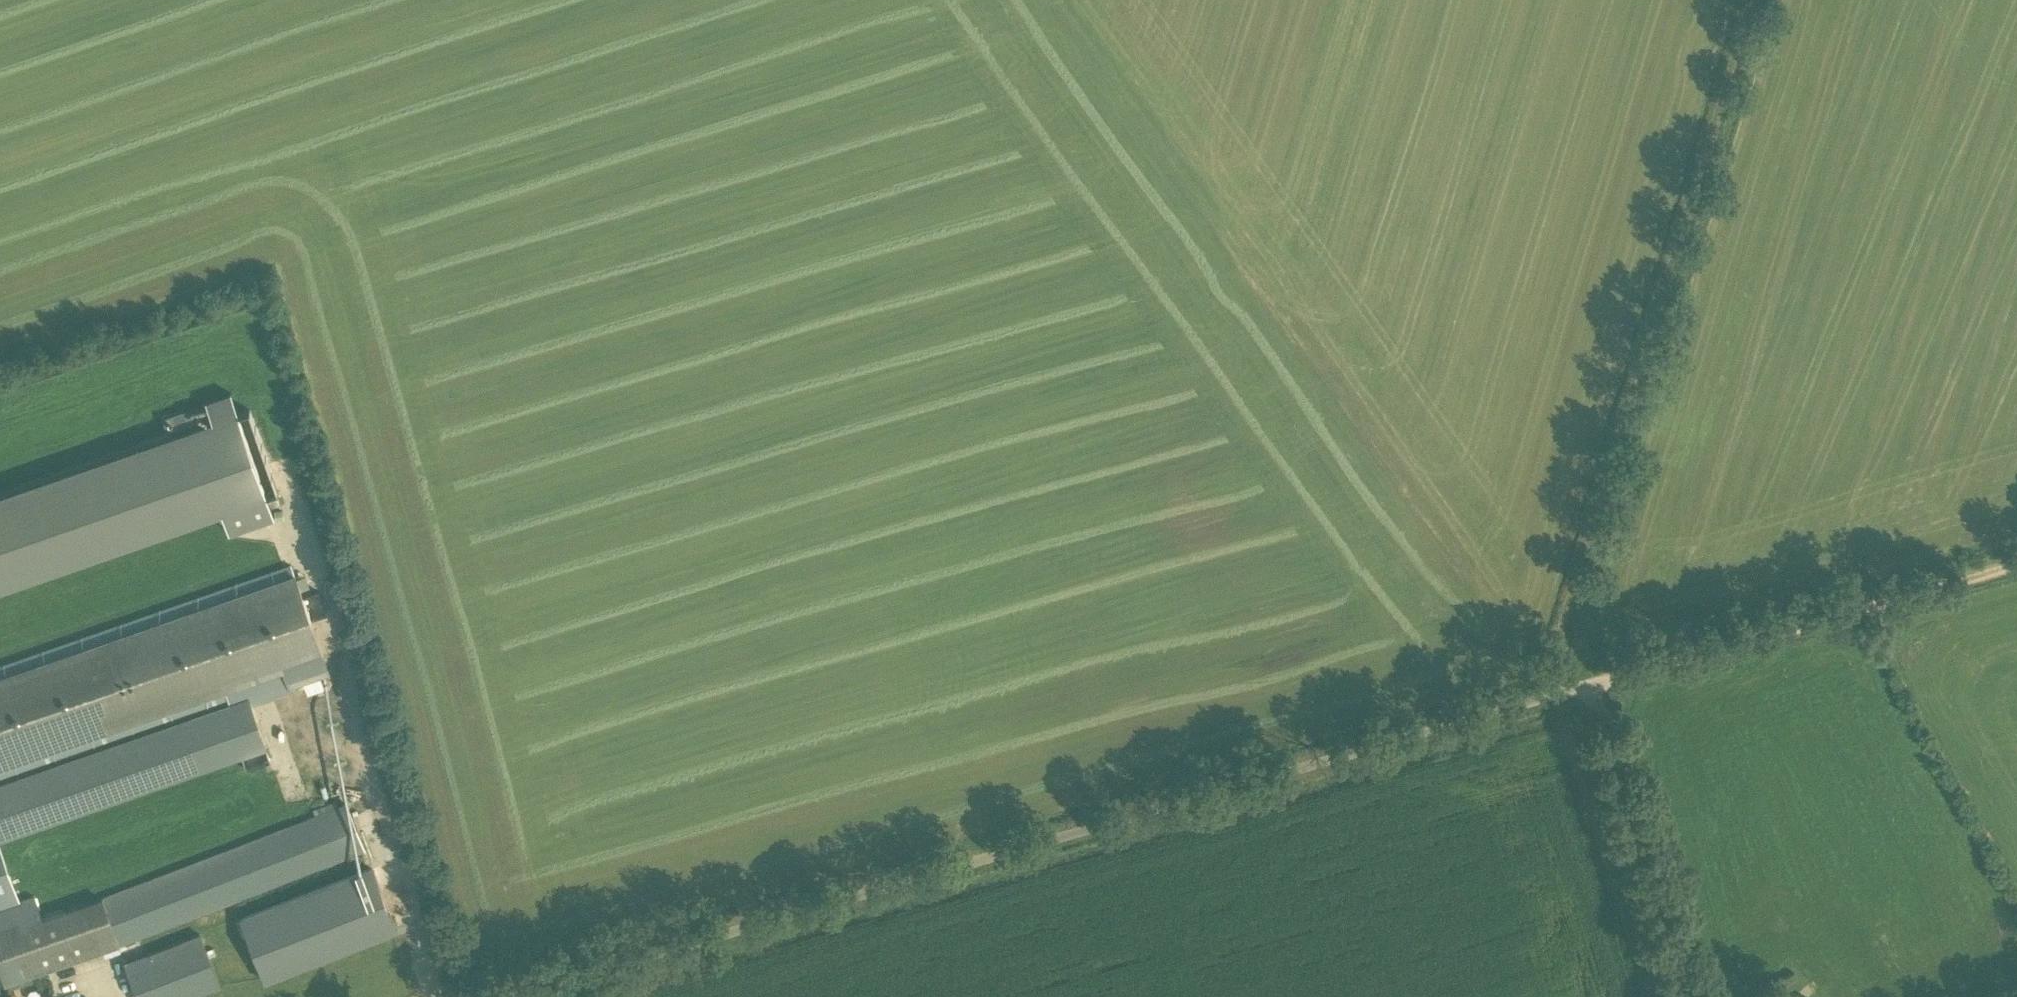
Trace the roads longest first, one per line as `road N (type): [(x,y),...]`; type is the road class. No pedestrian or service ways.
road 1 (unclassified): [(503,996),(1648,668)]
road 2 (track): [(1548,696),(1758,0)]
road 3 (track): [(1648,668),(2016,563)]

